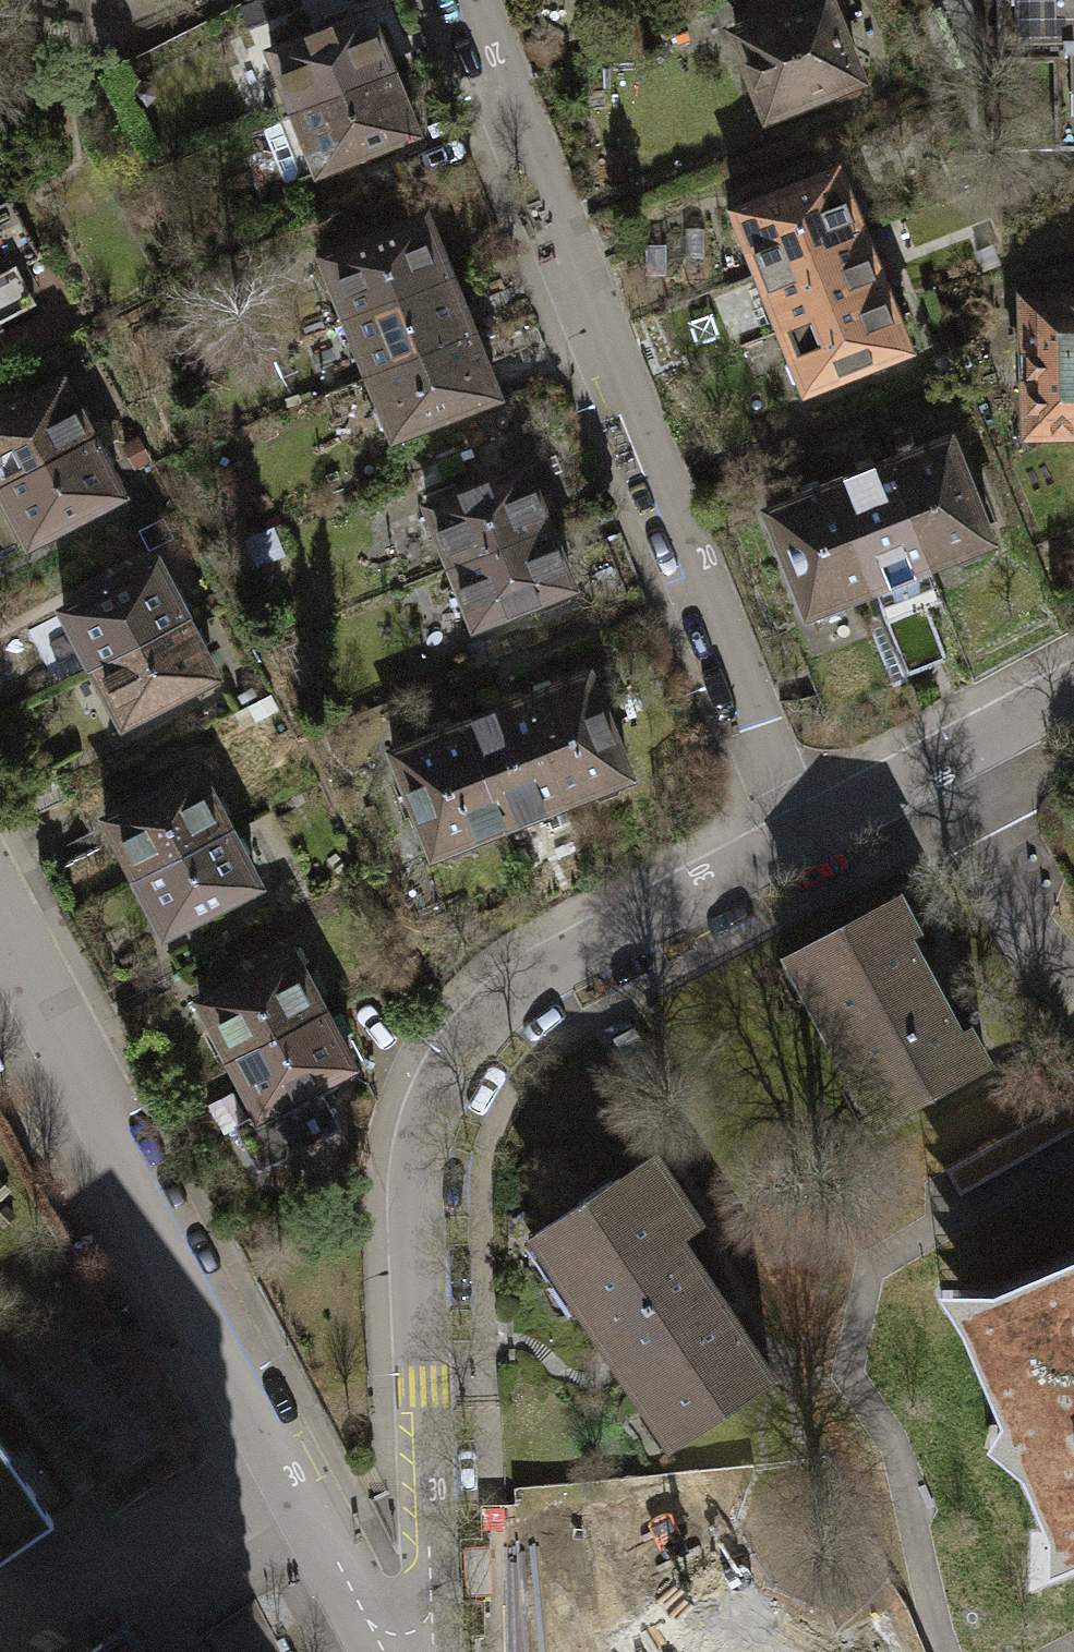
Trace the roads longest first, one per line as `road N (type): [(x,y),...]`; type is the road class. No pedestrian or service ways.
road 1 (residential): [(794,833),(498,1005),(436,1091),(418,1144),(413,1207),(426,1651)]
road 2 (residential): [(794,833),(465,0)]
road 3 (residential): [(385,1651),(0,917)]
road 4 (residential): [(1073,684),(794,833)]

